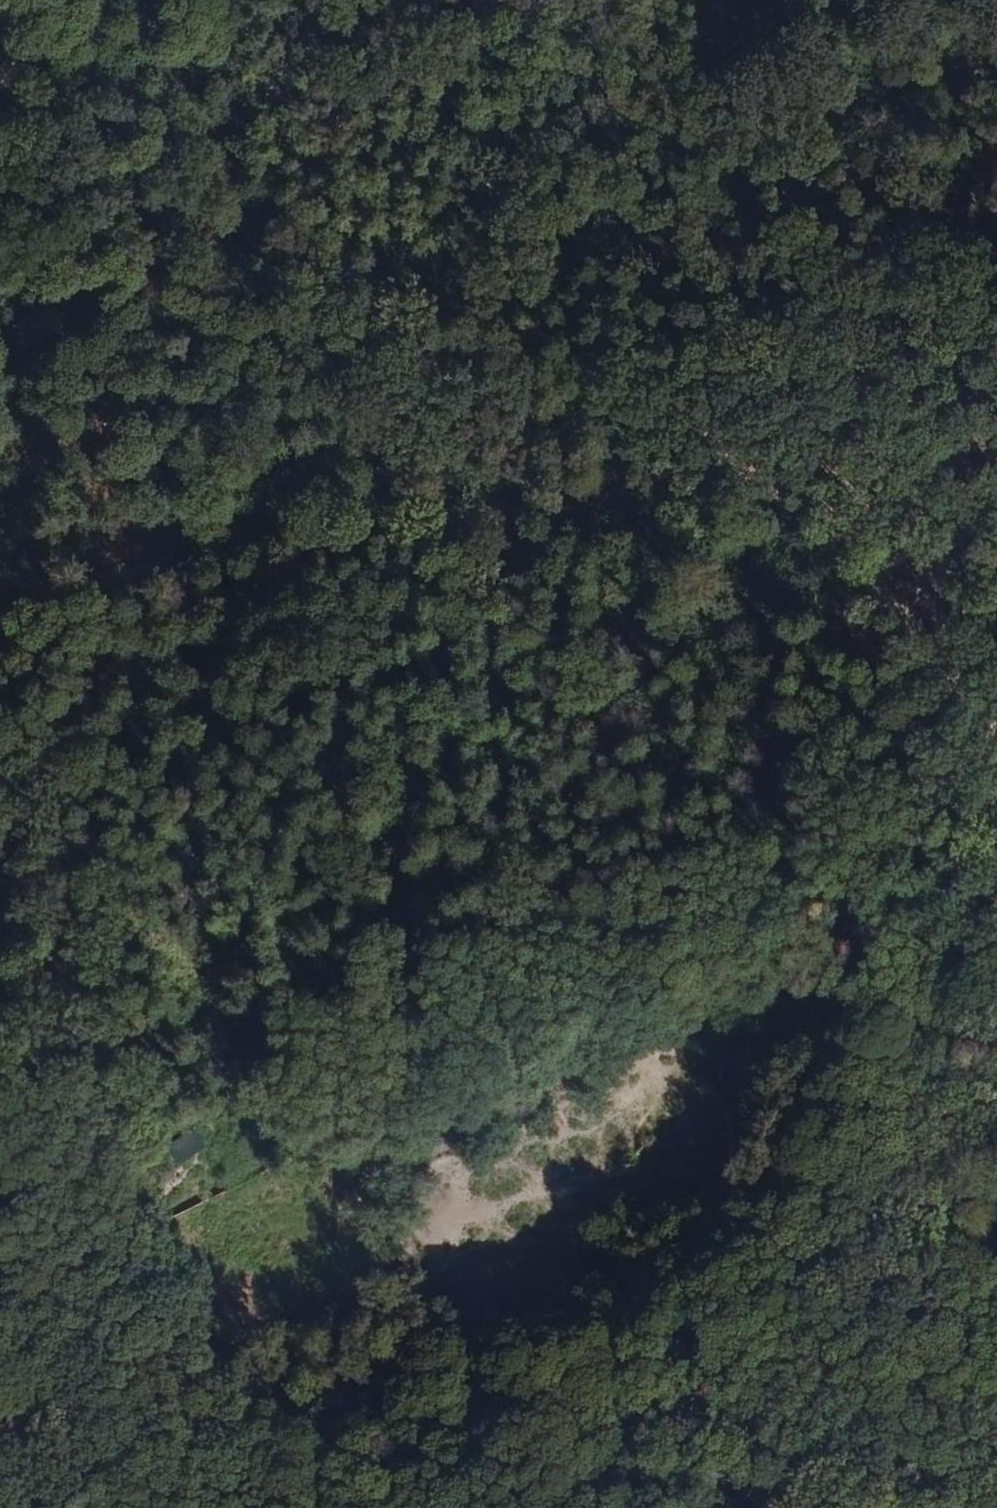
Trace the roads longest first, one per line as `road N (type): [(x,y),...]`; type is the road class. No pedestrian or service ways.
road 1 (track): [(383,0),(549,301),(598,350),(678,487),(793,603),(862,756),(996,870)]
road 2 (track): [(678,487),(457,542),(187,566),(41,601),(10,589),(0,573)]
road 3 (track): [(793,603),(903,564),(996,510)]

